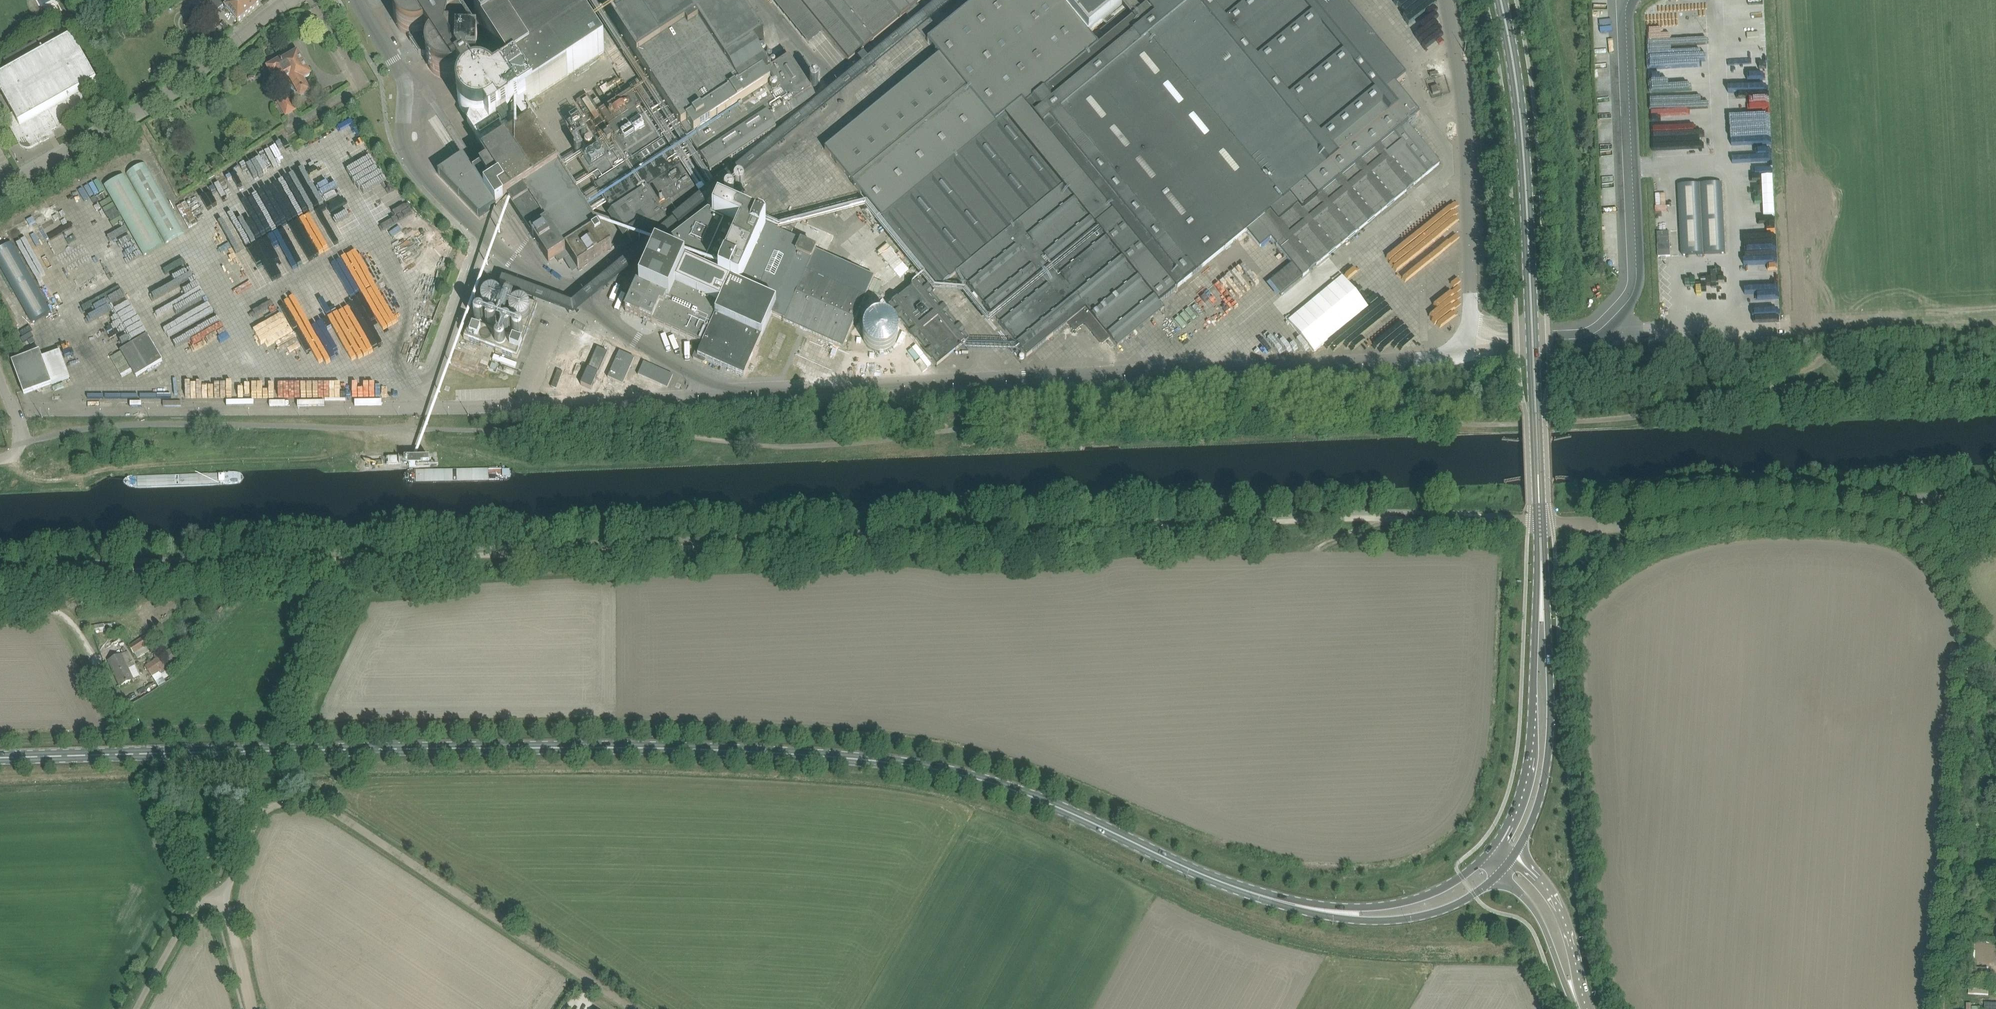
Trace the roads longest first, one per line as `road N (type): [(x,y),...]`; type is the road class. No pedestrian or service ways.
road 1 (track): [(0,455),(25,442),(115,425),(675,434),(757,445),(855,443),(1065,411),(1561,422),(1780,386)]
road 2 (track): [(1488,515),(1458,522),(0,576)]
road 3 (secondary): [(0,756),(610,747),(837,756),(991,782),(1214,879),(1323,911)]
road 4 (unclassified): [(1995,661),(1938,557),(1901,524),(1773,512),(1540,521)]
road 5 (unclassified): [(218,892),(236,874),(261,813),(286,802),(321,805),(630,1008)]
road 6 (secondary): [(1540,521),(1524,152),(1499,0)]
road 7 (track): [(1970,626),(1944,1008)]
road 8 (unclassified): [(0,189),(171,93),(288,0)]
road 9 (secondary): [(1514,856),(1535,814),(1551,736),(1542,587)]
road 10 (secondary): [(1542,587),(1531,759),(1510,826),(1494,849)]
road 11 (track): [(1780,386),(1839,378),(1995,379)]
road 12 (secondary): [(1323,911),(1364,919),(1445,910),(1503,868)]
road 13 (secondary): [(1494,849),(1440,889),(1323,911)]
road 14 (track): [(0,601),(63,611),(125,710)]
road 15 (tertiary): [(1575,996),(1560,909),(1514,856)]
road 16 (tertiary): [(1503,868),(1533,906),(1575,996)]
road 17 (unclassified): [(137,1008),(190,911),(218,892)]
road 18 (unclassified): [(252,1008),(218,892)]

